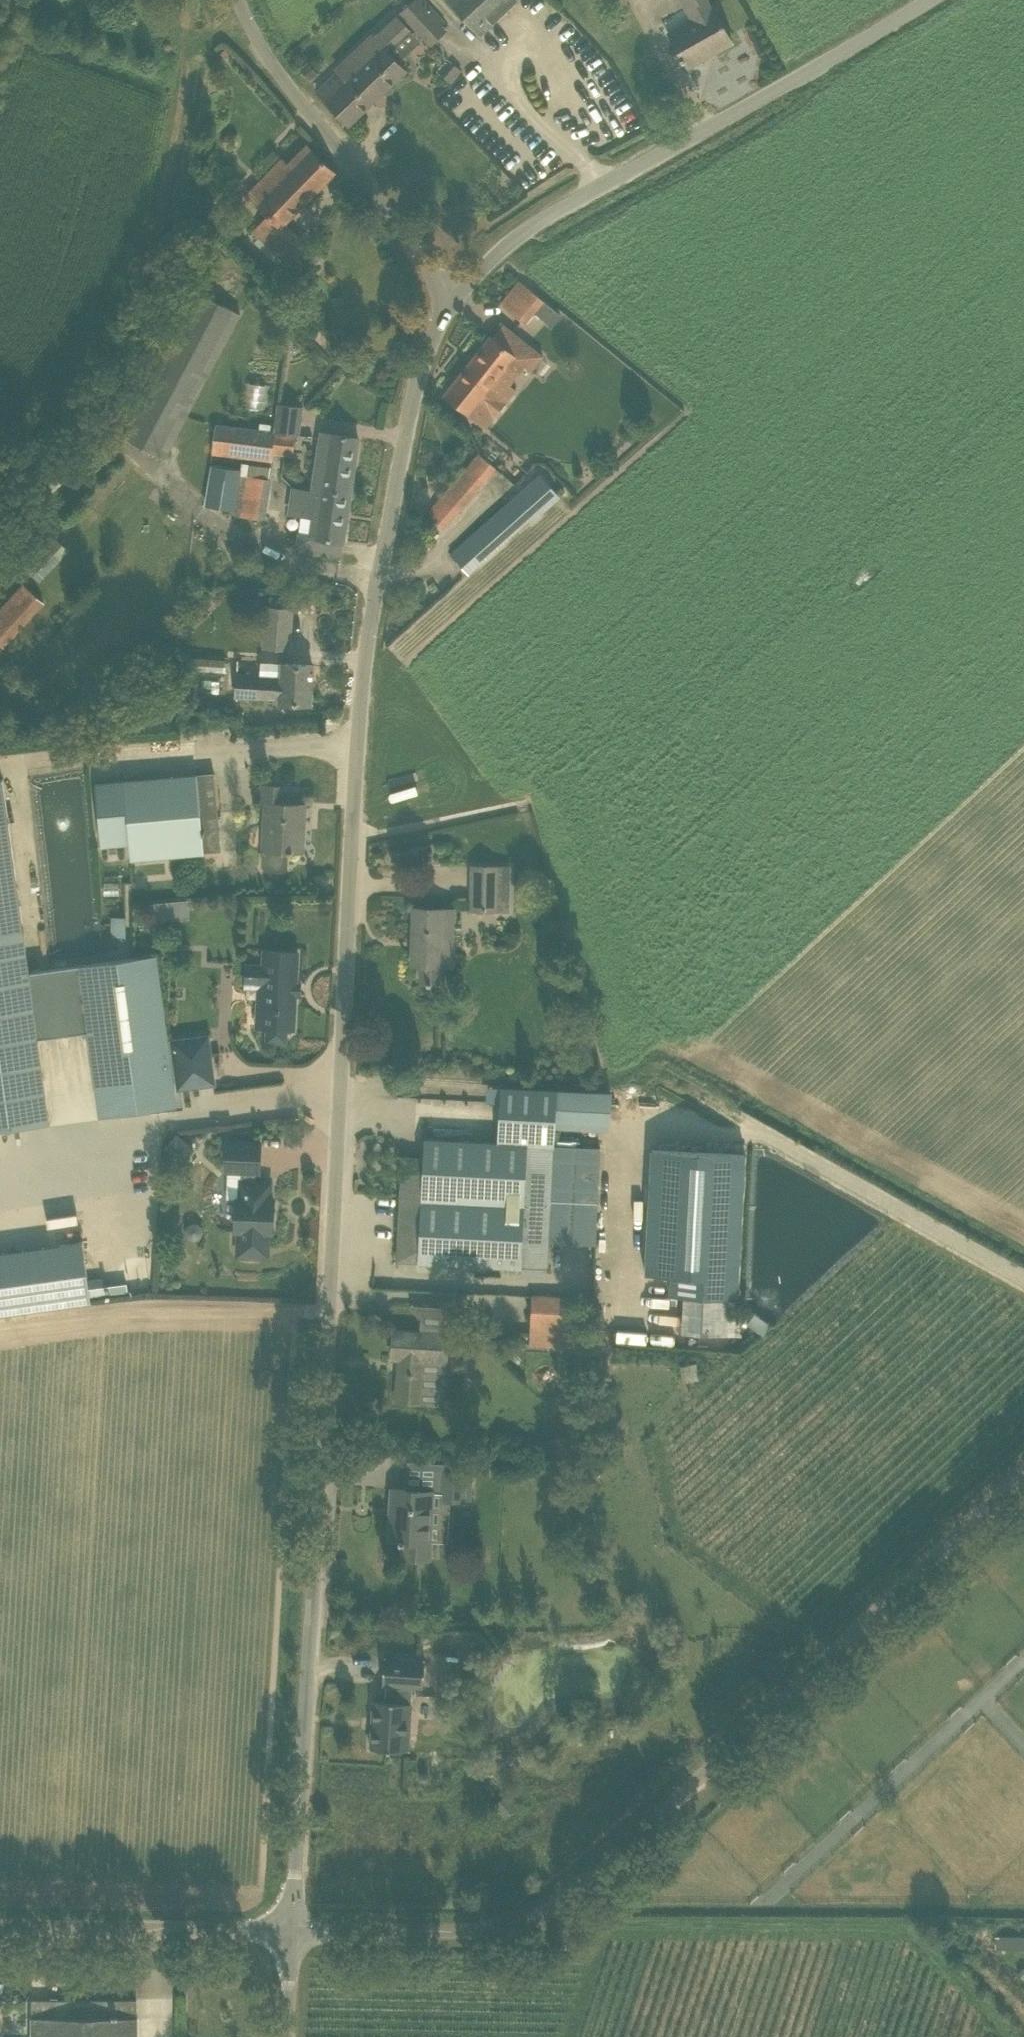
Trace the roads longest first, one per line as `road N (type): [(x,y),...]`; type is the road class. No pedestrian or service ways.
road 1 (unclassified): [(292,1930),(357,742),(368,631),(416,385),(453,299)]
road 2 (unclassified): [(292,1930),(501,1932),(551,1911),(1023,1471)]
road 3 (unclassified): [(453,299),(505,243),(557,210),(818,68),(925,0)]
road 4 (track): [(244,12),(186,50),(177,147),(125,311),(89,367),(0,441)]
road 5 (unclassified): [(453,299),(277,69),(240,0)]
road 6 (unclassified): [(0,1930),(292,1930)]

